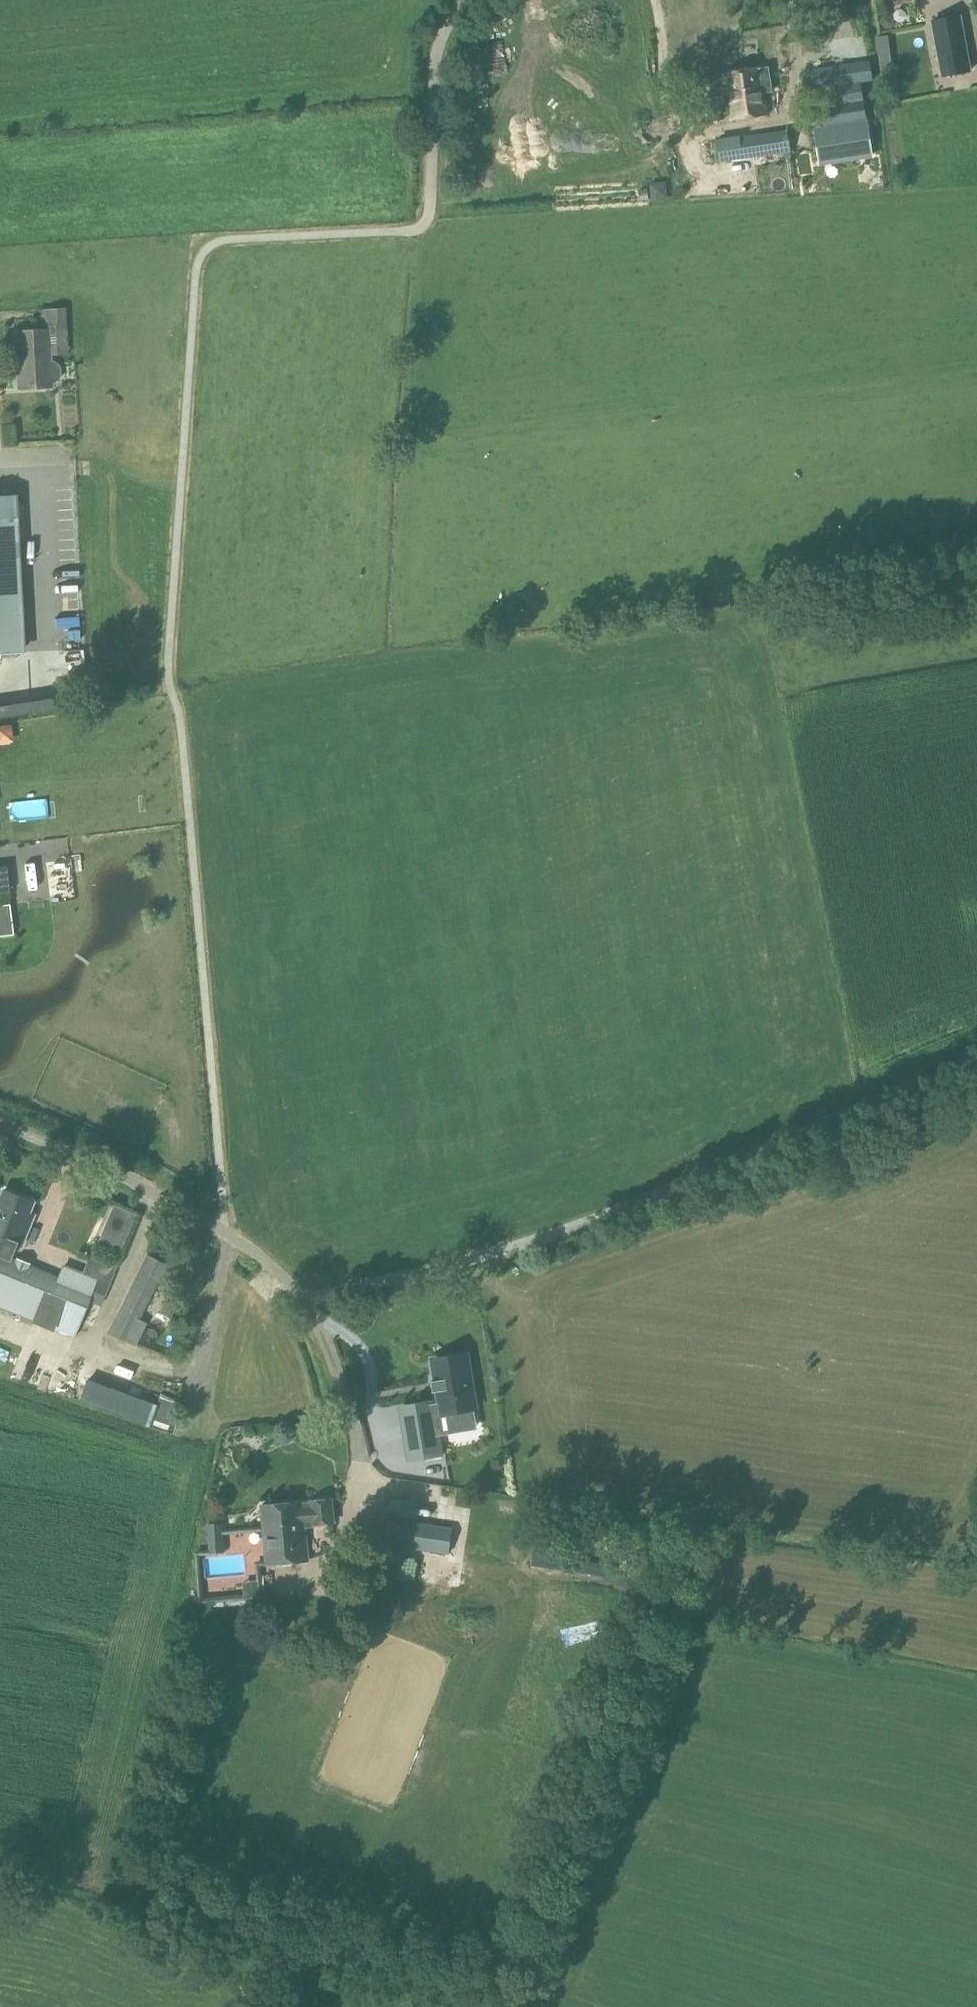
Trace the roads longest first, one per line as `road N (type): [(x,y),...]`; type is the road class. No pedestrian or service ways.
road 1 (unclassified): [(303,1301),(510,1250),(783,1143)]
road 2 (unclassified): [(303,1301),(225,1233),(0,1126)]
road 3 (unclassified): [(335,1580),(358,1475),(345,1389),(303,1301)]

